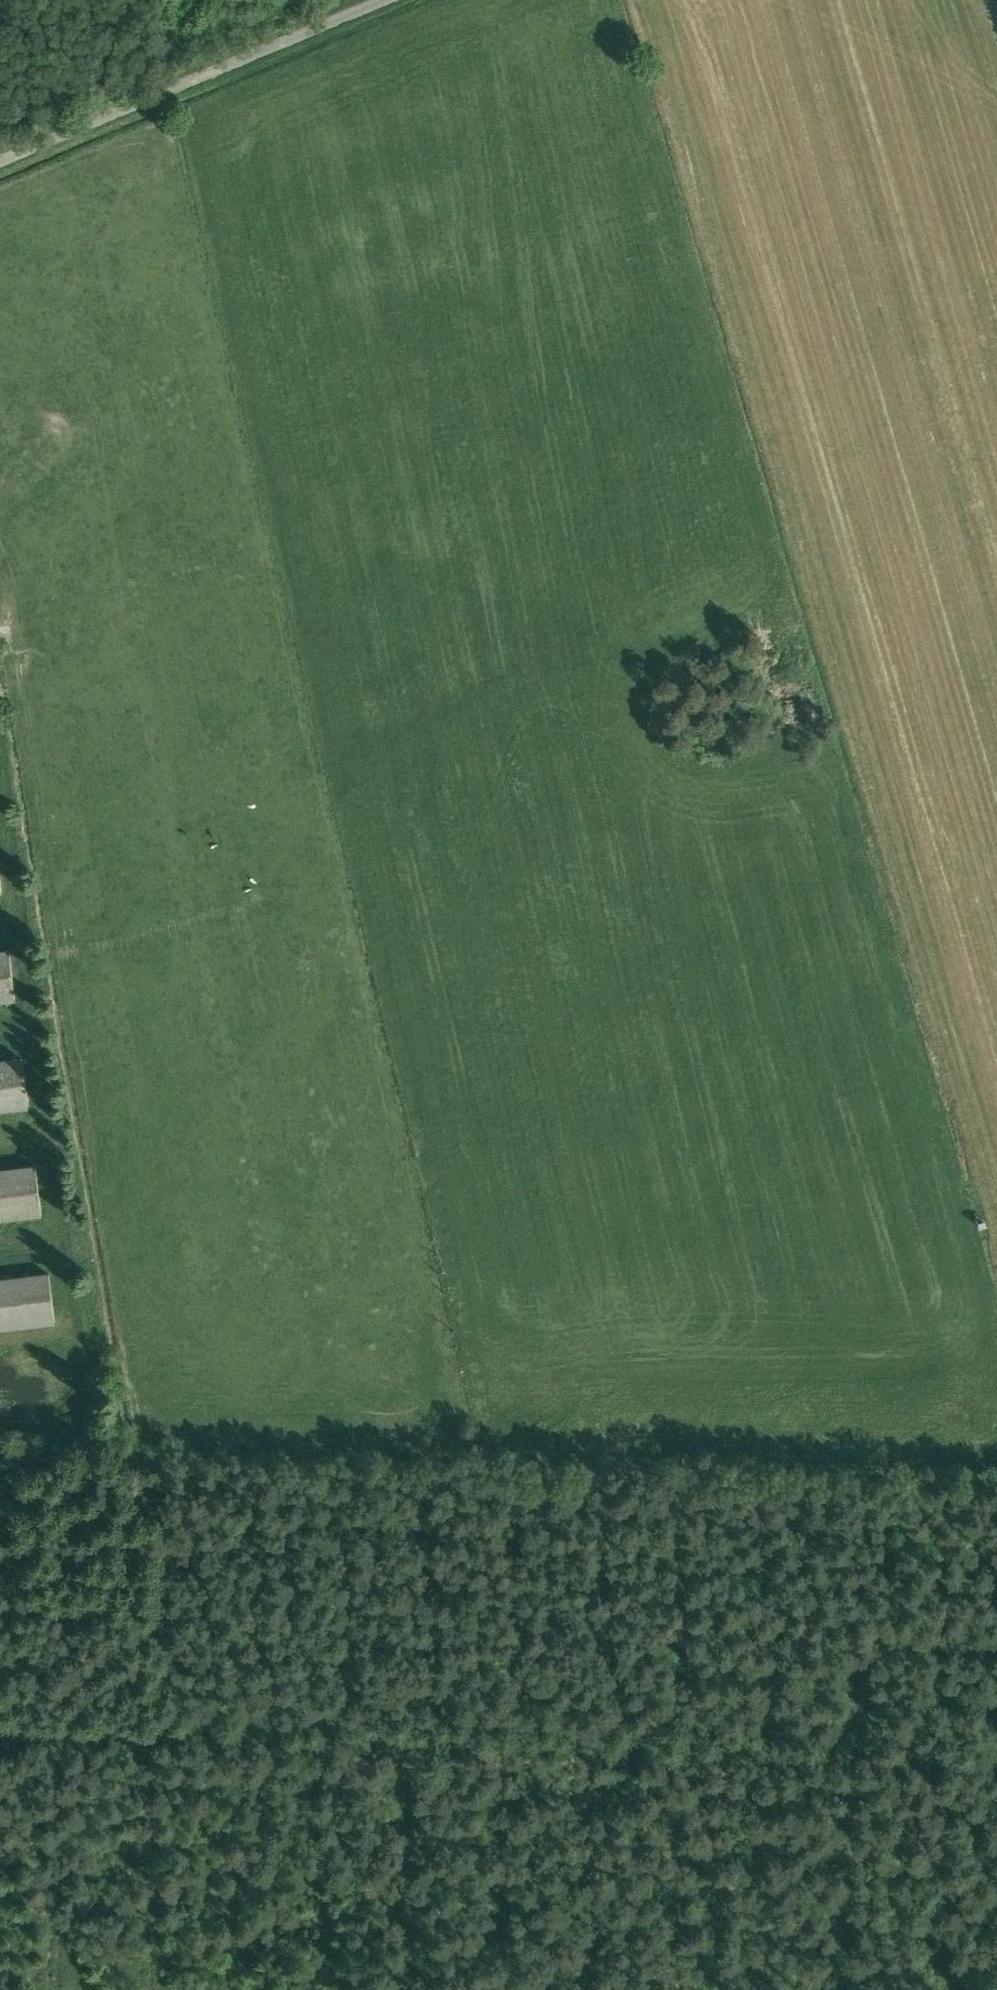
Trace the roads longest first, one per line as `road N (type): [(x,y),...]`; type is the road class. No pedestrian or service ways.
road 1 (unclassified): [(388,0),(0,165)]

